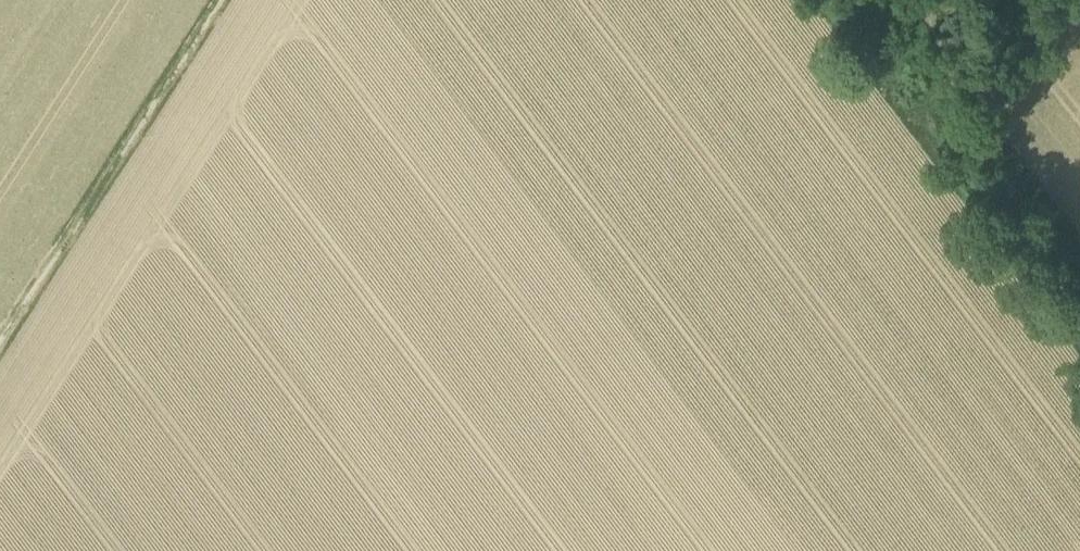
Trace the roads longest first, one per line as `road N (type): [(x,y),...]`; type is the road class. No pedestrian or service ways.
road 1 (track): [(0,347),(229,0)]
road 2 (track): [(912,0),(934,28),(943,82),(1079,262)]

